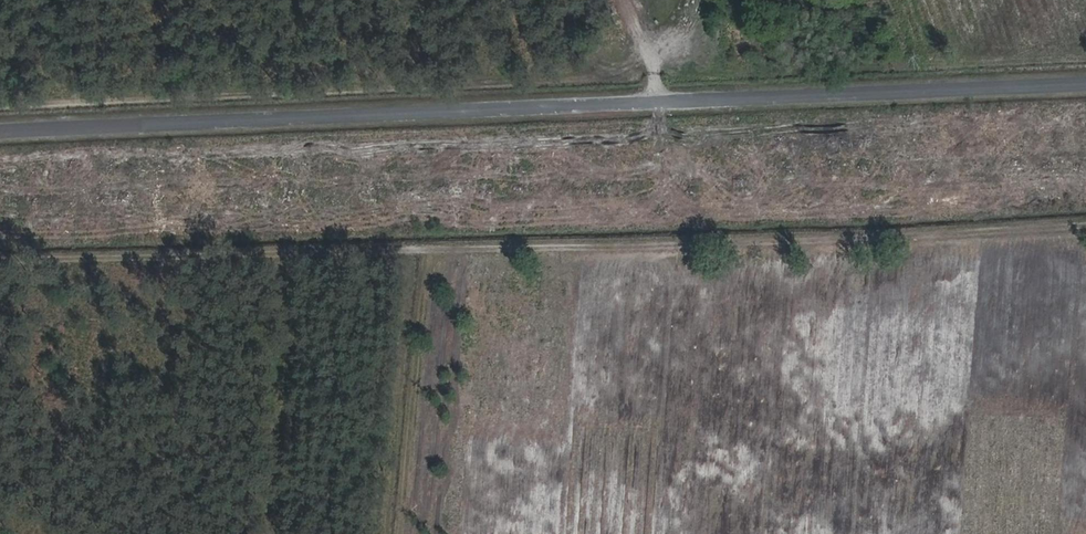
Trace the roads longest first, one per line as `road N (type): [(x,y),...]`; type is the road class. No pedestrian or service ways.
road 1 (tertiary): [(0,128),(1085,82)]
road 2 (track): [(0,242),(1085,202)]

